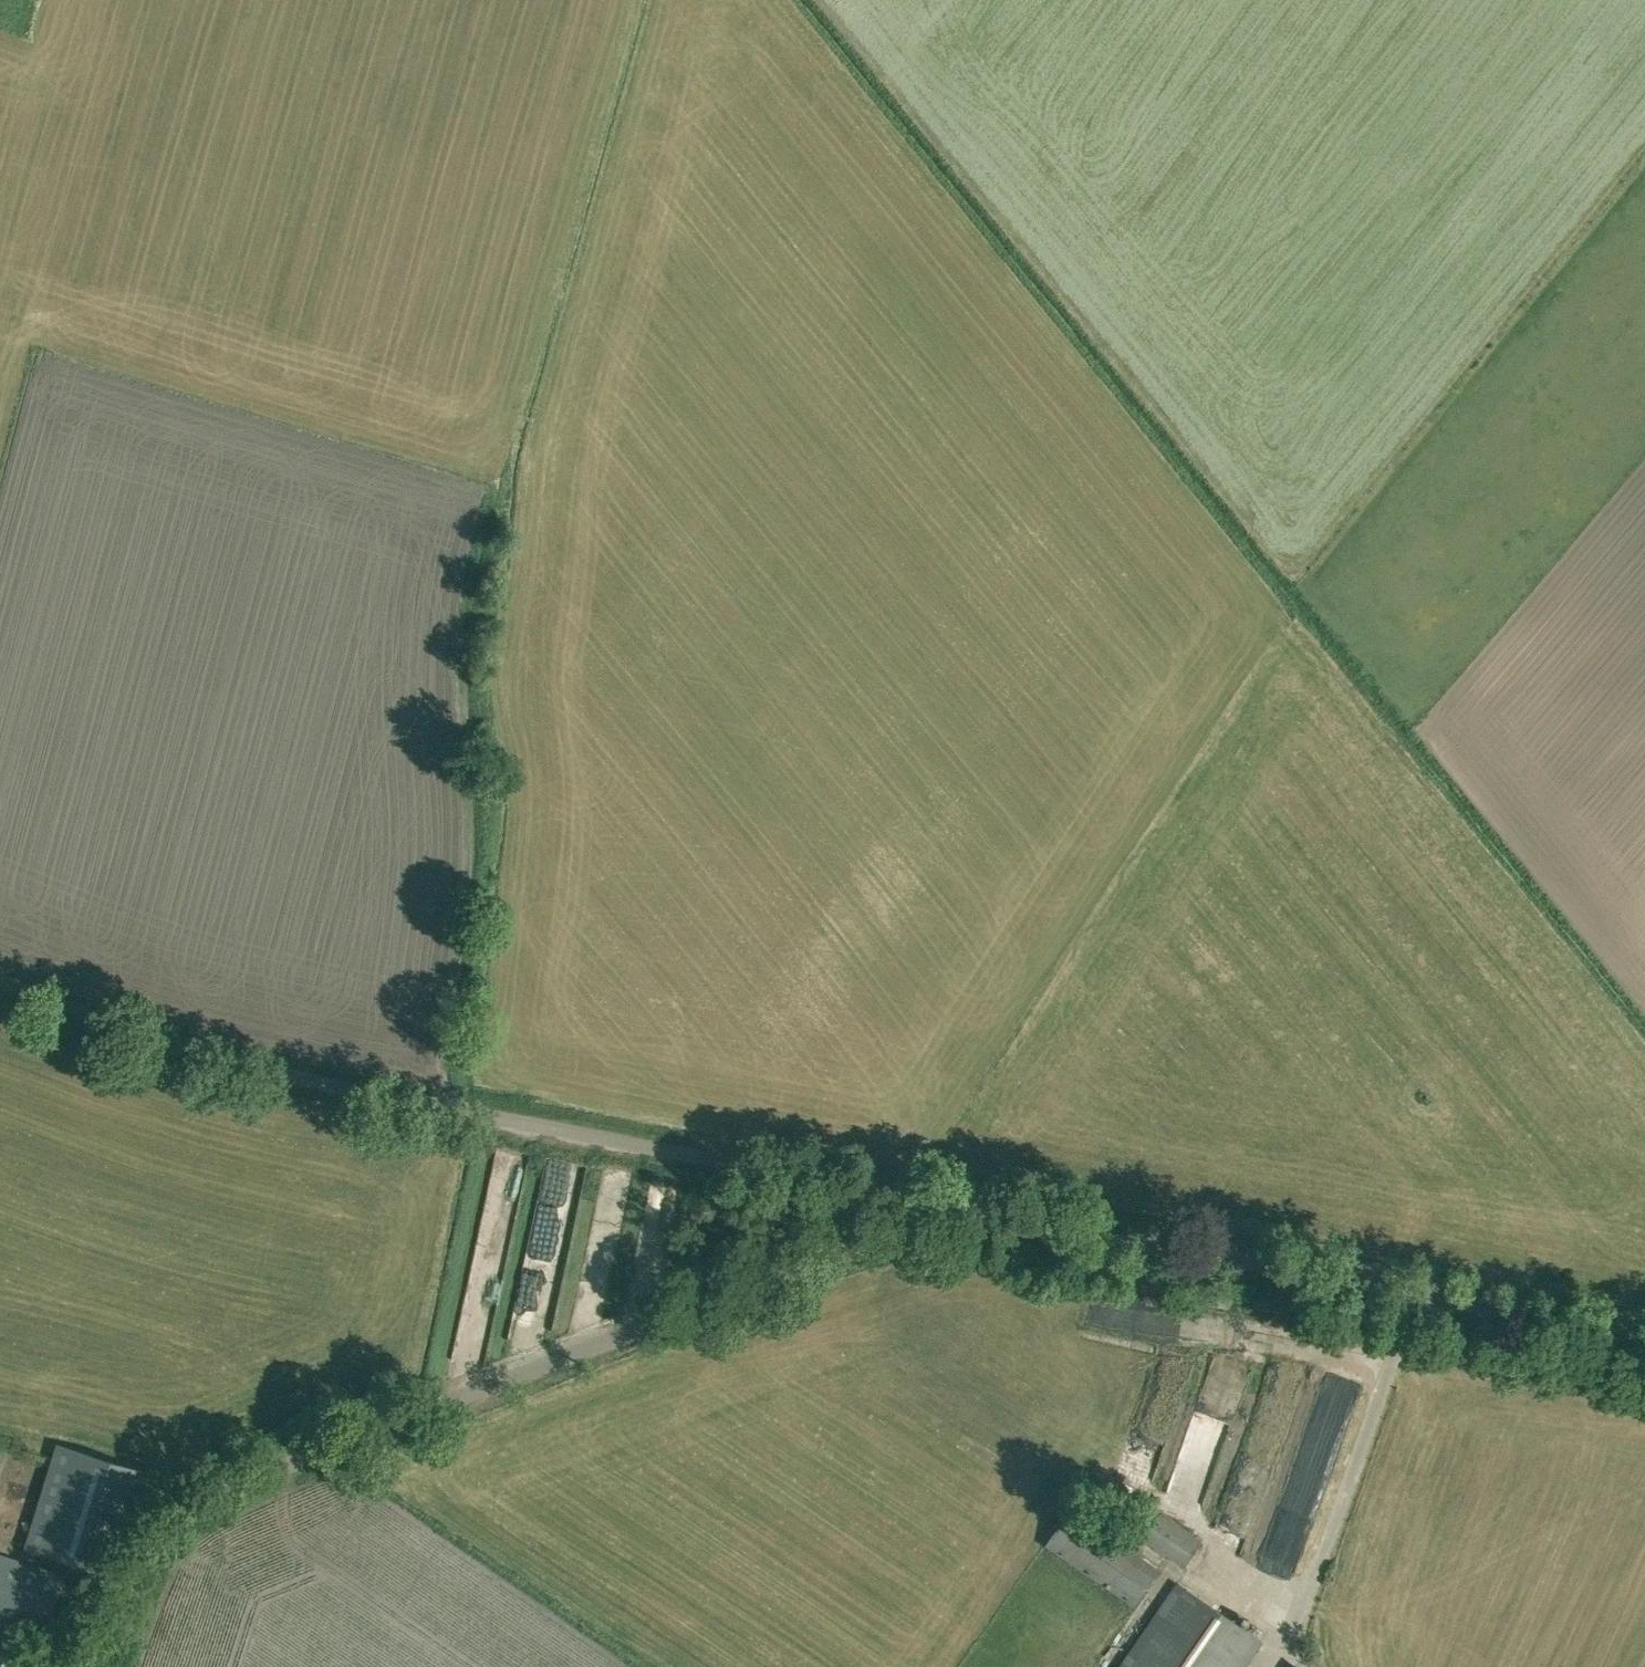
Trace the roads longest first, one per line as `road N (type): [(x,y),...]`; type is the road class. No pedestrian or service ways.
road 1 (unclassified): [(1644,1330),(380,1098),(225,1061),(0,980)]

